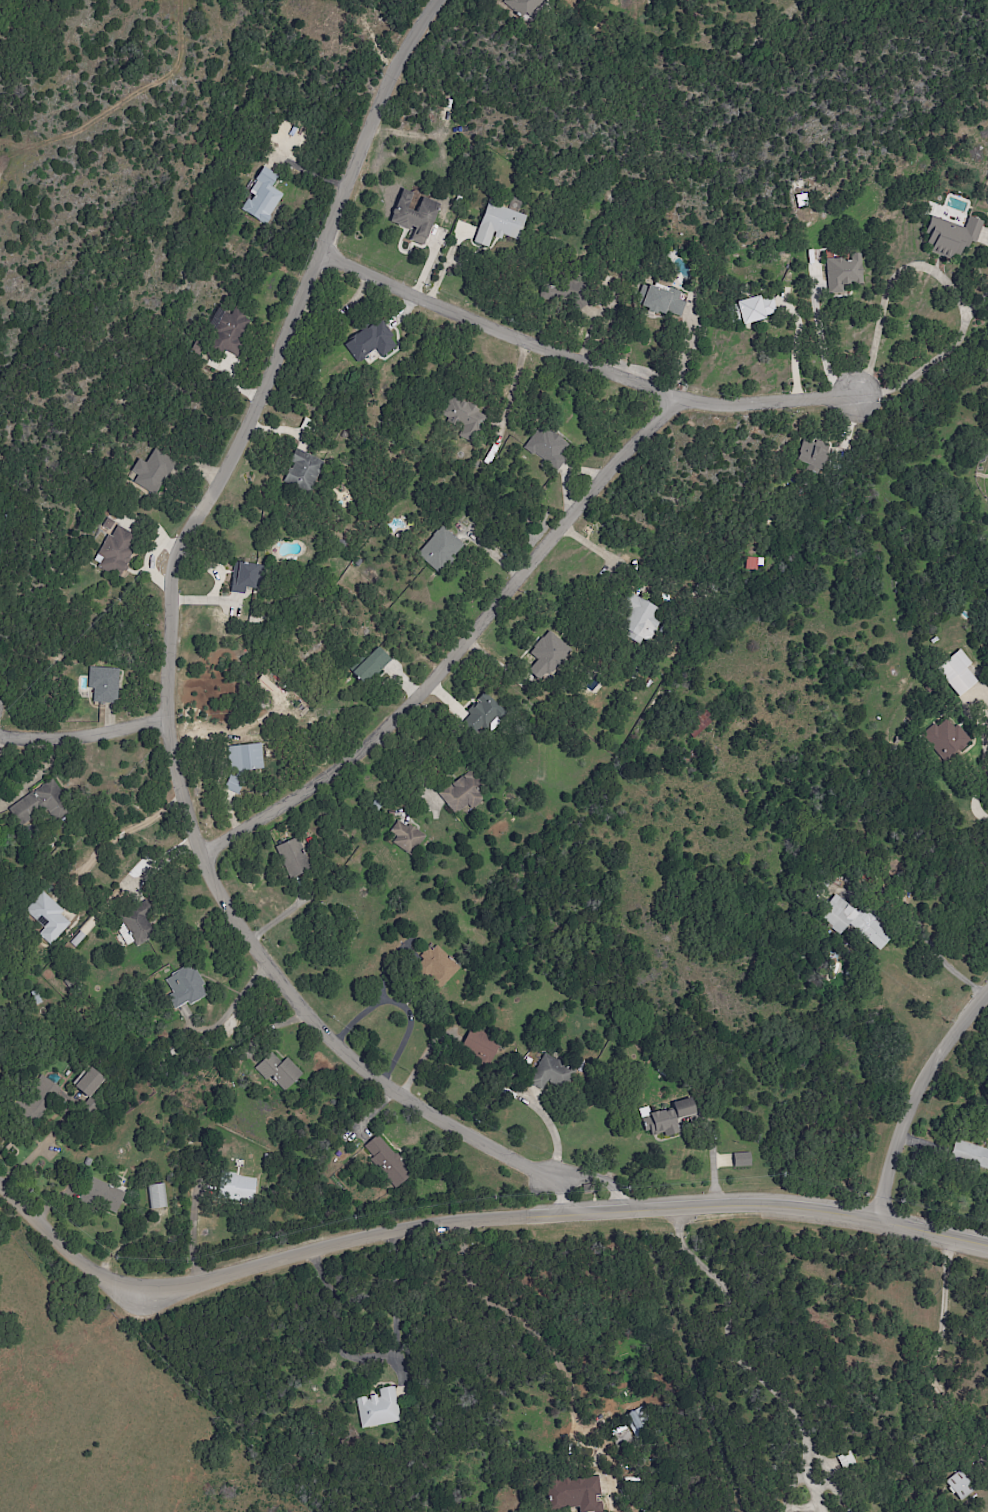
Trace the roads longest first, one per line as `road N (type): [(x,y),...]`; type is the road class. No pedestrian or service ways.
road 1 (residential): [(632,1210),(619,1188),(542,1178),(461,1131),(372,1076),(309,1022),(199,856),(174,766),(167,716),(172,558),(245,427),(387,79),(434,0)]
road 2 (tertiary): [(987,1240),(831,1198),(715,1203),(371,1236),(180,1294),(127,1292),(85,1265),(0,1178)]
road 3 (residential): [(670,399),(381,729),(353,756),(199,856)]
road 4 (residential): [(319,249),(348,272),(482,333),(670,399),(736,405),(856,394)]
road 5 (residential): [(987,984),(925,1071),(890,1149),(876,1212)]
road 6 (residential): [(167,716),(93,734),(0,732)]

